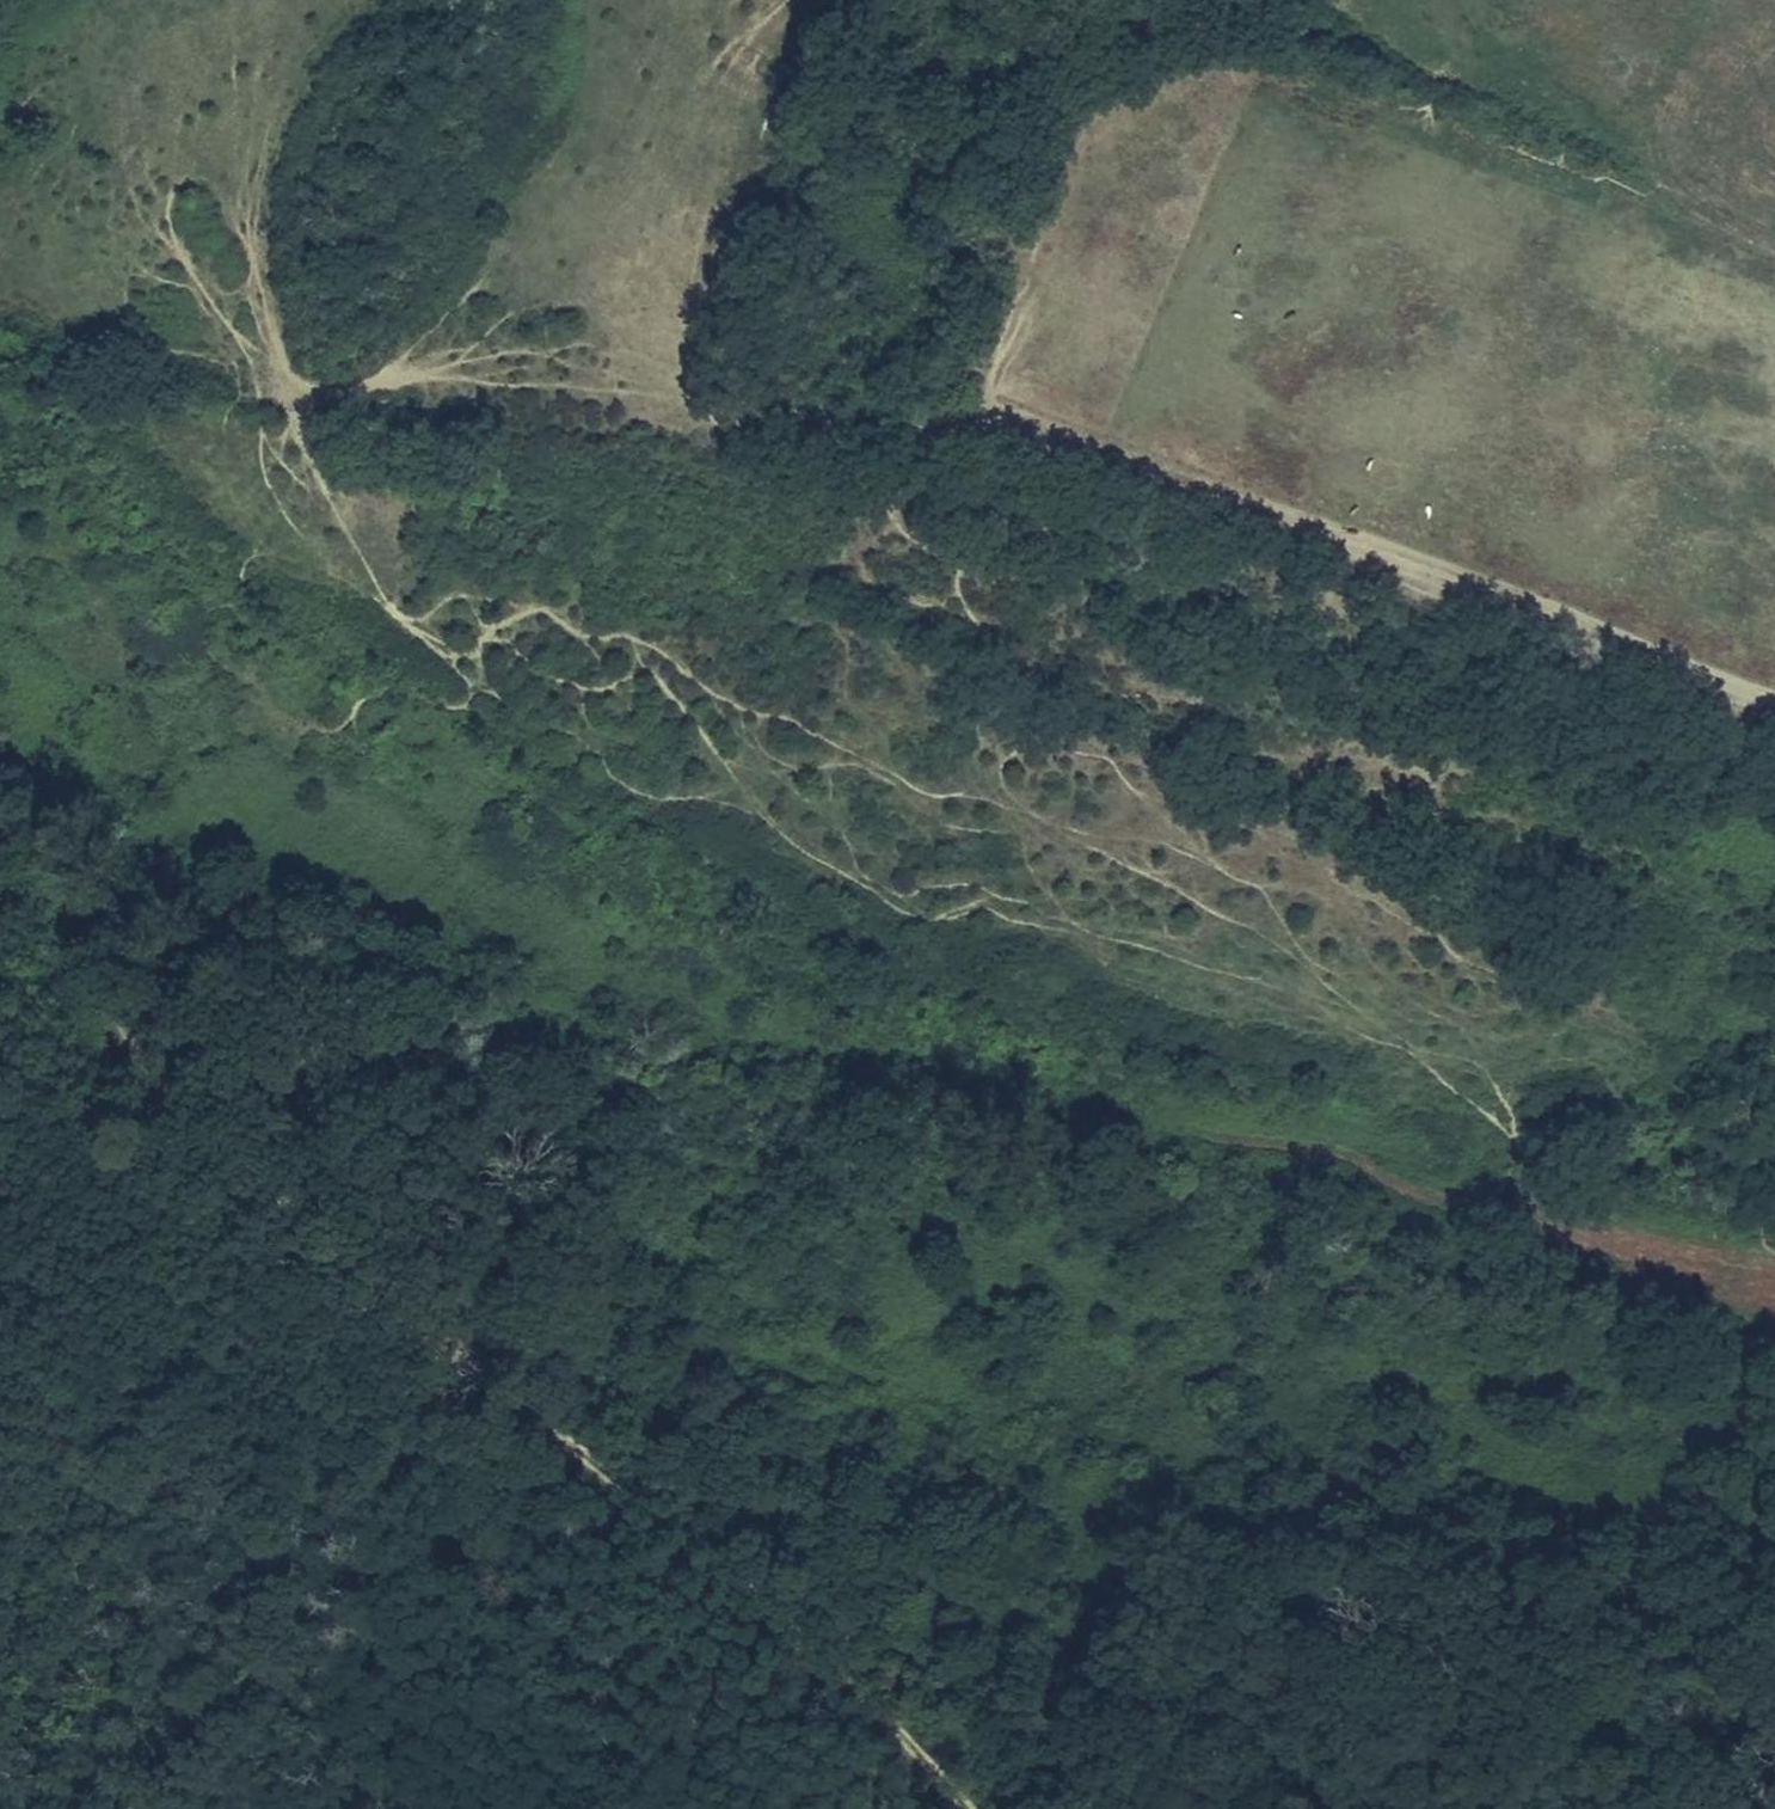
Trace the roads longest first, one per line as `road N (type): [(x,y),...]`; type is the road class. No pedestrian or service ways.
road 1 (track): [(967,1808),(813,1643),(187,1092),(113,993),(55,889),(0,821)]

